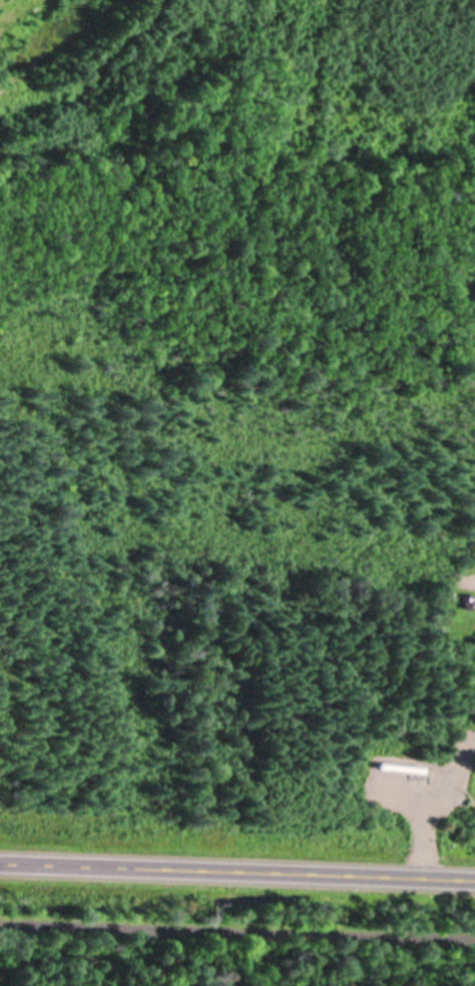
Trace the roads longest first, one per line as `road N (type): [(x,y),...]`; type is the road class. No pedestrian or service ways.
road 1 (primary): [(0,861),(474,878)]

